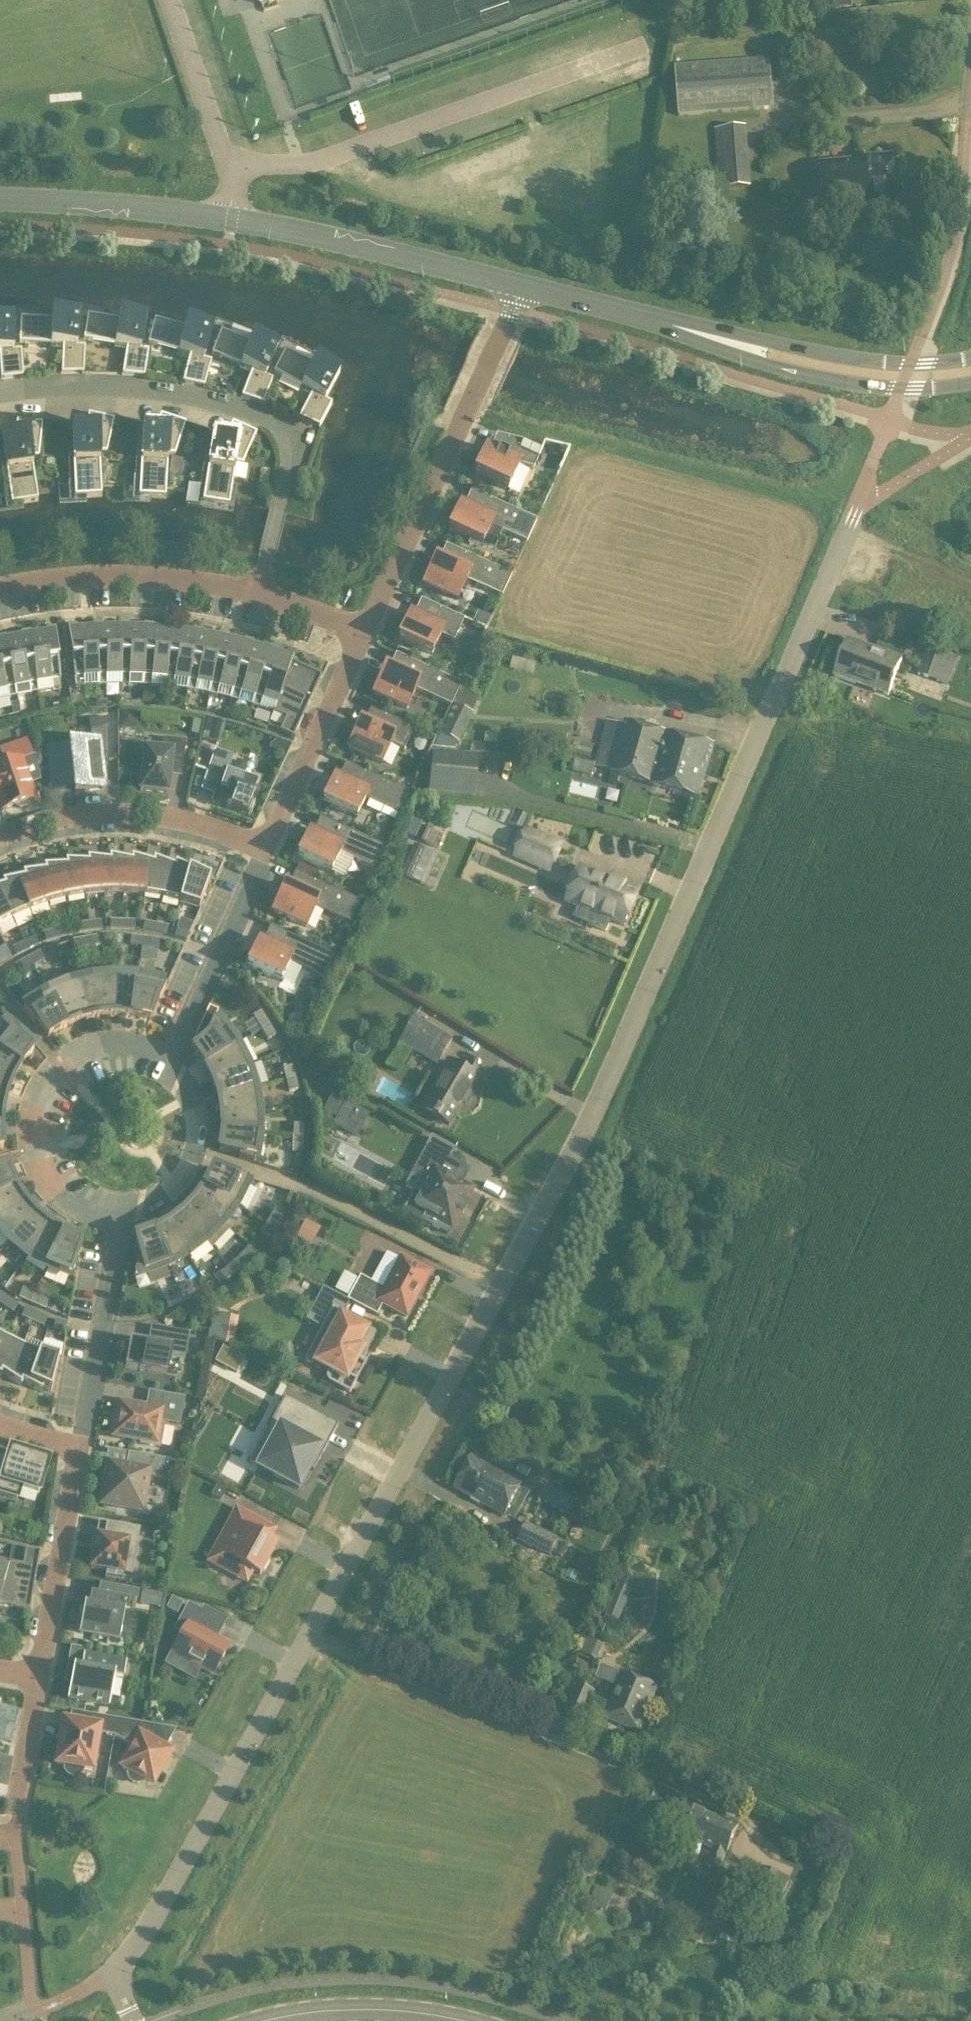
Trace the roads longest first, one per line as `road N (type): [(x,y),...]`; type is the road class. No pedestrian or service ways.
road 1 (residential): [(134,2020),(113,1979),(155,1919),(583,1129),(854,512)]
road 2 (residential): [(260,593),(298,444),(292,432),(221,404),(141,389),(0,393)]
road 3 (residential): [(367,632),(519,285)]
road 4 (tertiary): [(652,319),(726,352),(850,384),(970,384)]
road 5 (residential): [(121,1215),(79,1207),(43,1178),(29,1125),(36,1097),(62,1066),(100,1047),(171,1060)]
road 6 (tertiary): [(970,359),(884,364),(652,319)]
road 7 (tertiary): [(519,285),(230,219)]
road 8 (residential): [(0,833),(126,814),(200,824),(265,846)]
road 9 (residential): [(0,590),(125,575),(260,593)]
road 10 (residential): [(77,1448),(121,1215)]
road 11 (residential): [(265,846),(367,632)]
road 12 (residential): [(37,1680),(77,1448)]
road 13 (residential): [(171,1060),(265,846)]
road 14 (tertiary): [(230,219),(0,199)]
road 15 (unclassified): [(230,219),(230,173),(170,0)]
road 16 (residential): [(171,1060),(193,1110),(194,1157),(164,1194),(121,1215)]
road 17 (tertiary): [(272,2020),(363,2010),(460,2020)]
road 18 (residential): [(13,2020),(32,2005),(18,1869)]
road 19 (tertiary): [(652,319),(519,285)]
road 20 (residential): [(18,1815),(37,1680)]

